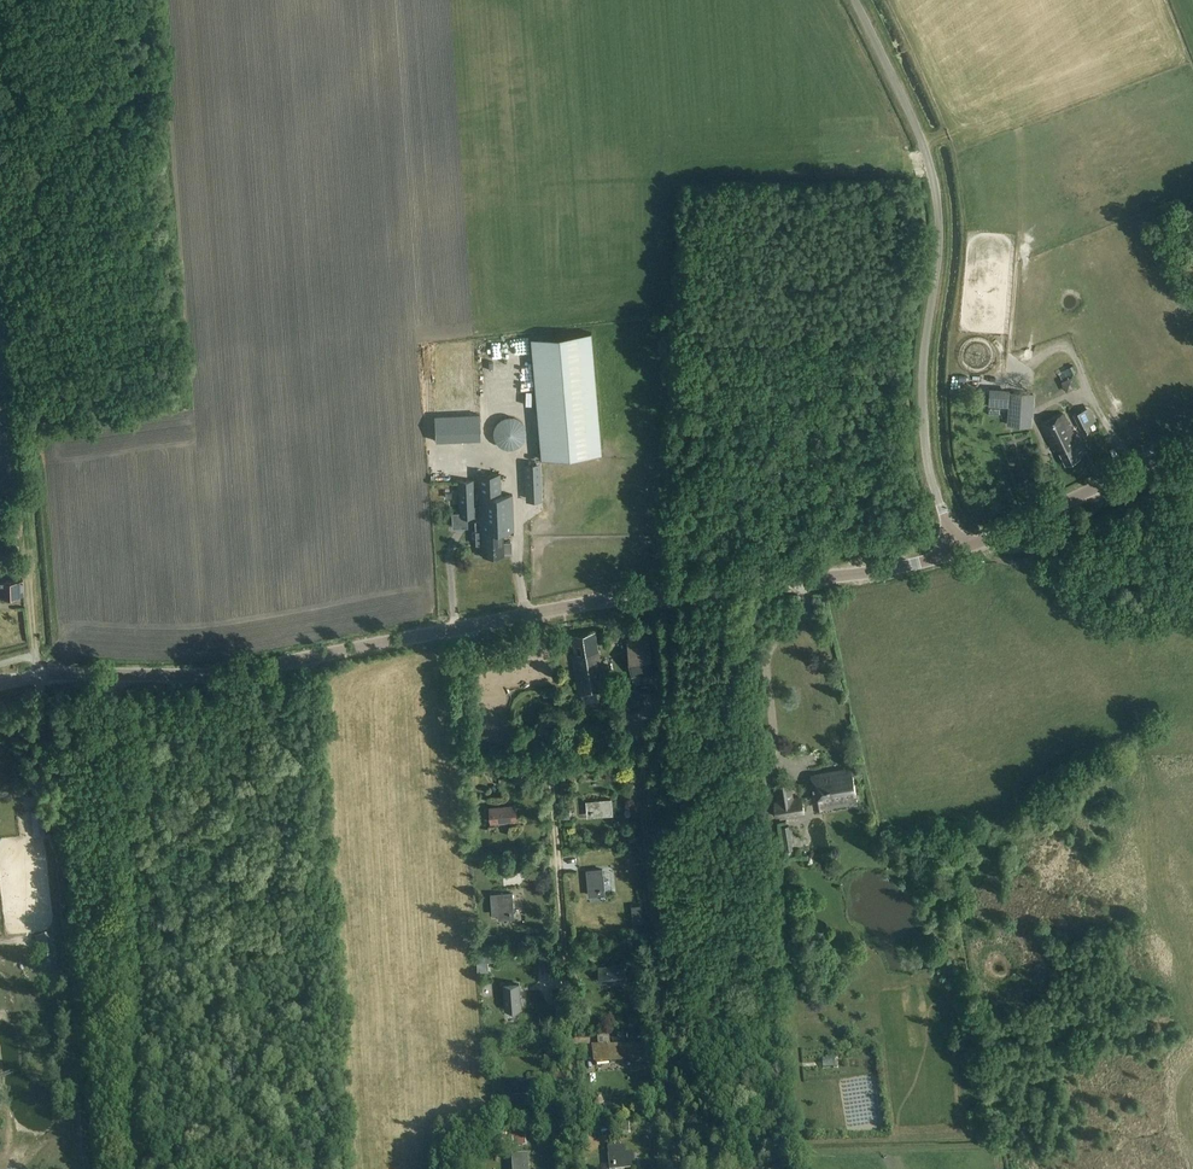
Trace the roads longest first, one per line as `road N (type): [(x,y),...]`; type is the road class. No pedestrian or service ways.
road 1 (tertiary): [(39,675),(246,669),(606,601),(867,574),(957,552)]
road 2 (track): [(459,629),(467,754),(486,765),(533,763),(549,773),(574,1147)]
road 3 (track): [(677,1168),(641,783),(673,693),(667,593)]
road 4 (unclassified): [(957,552),(929,473),(923,418),(938,226),(931,170),(854,0)]
road 5 (track): [(113,675),(141,980),(141,1168)]
road 6 (tertiary): [(1192,442),(957,552)]

